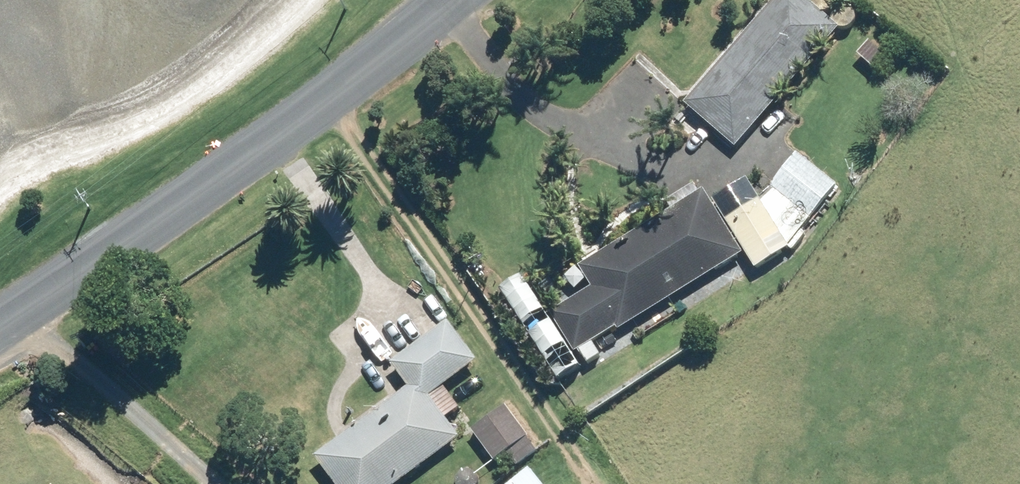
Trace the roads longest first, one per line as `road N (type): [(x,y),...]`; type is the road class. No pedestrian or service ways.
road 1 (tertiary): [(9,318),(452,0)]
road 2 (residential): [(9,318),(223,483)]

